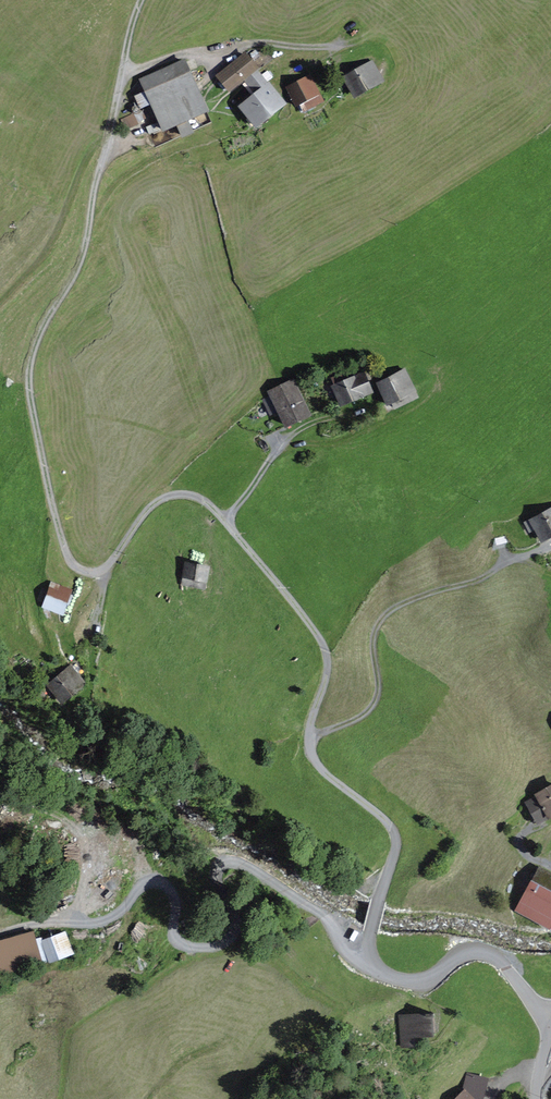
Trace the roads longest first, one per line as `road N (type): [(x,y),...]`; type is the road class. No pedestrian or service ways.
road 1 (track): [(365,952),(244,865),(219,870),(226,918),(223,938),(212,947),(195,946),(176,930),(173,900),(156,881),(100,919),(0,930)]
road 2 (track): [(550,545),(394,608),(375,633),(380,687),(370,710),(308,740)]
road 3 (track): [(550,1022),(505,964),(489,955),(469,954),(420,986),(386,979),(365,952),(376,901)]

